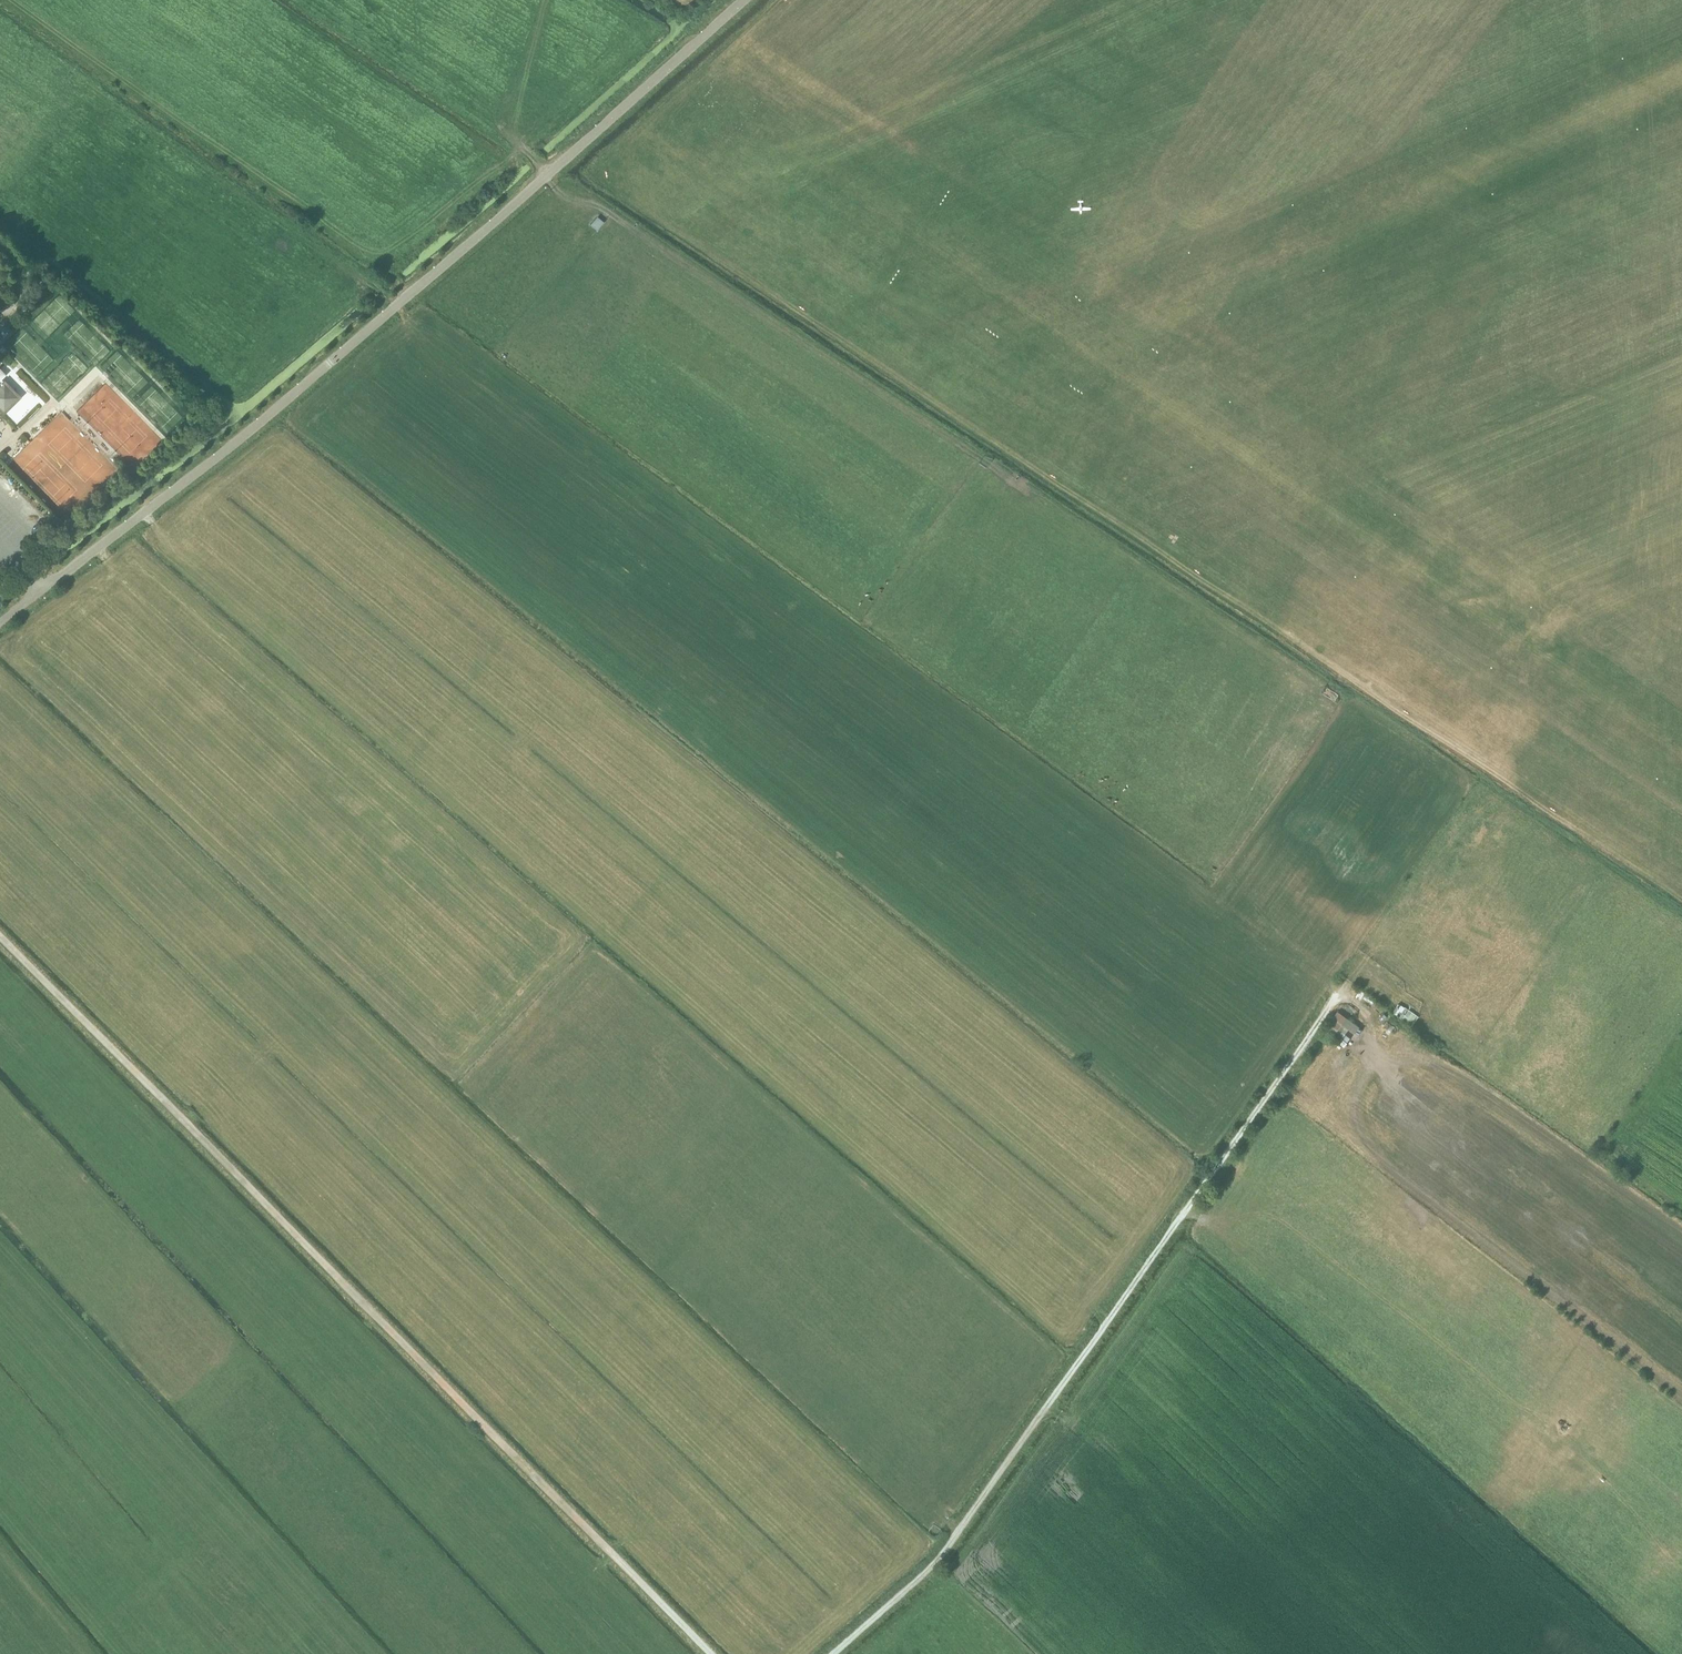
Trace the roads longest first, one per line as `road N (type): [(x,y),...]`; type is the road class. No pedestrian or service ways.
road 1 (track): [(780,0),(604,161),(604,183),(1681,897)]
road 2 (track): [(709,1653),(0,939)]
road 3 (unclassified): [(0,621),(242,437),(743,0)]
road 4 (track): [(1351,980),(950,1545),(833,1653)]
road 5 (track): [(13,0),(413,291)]
road 6 (track): [(514,142),(567,198),(611,213)]

